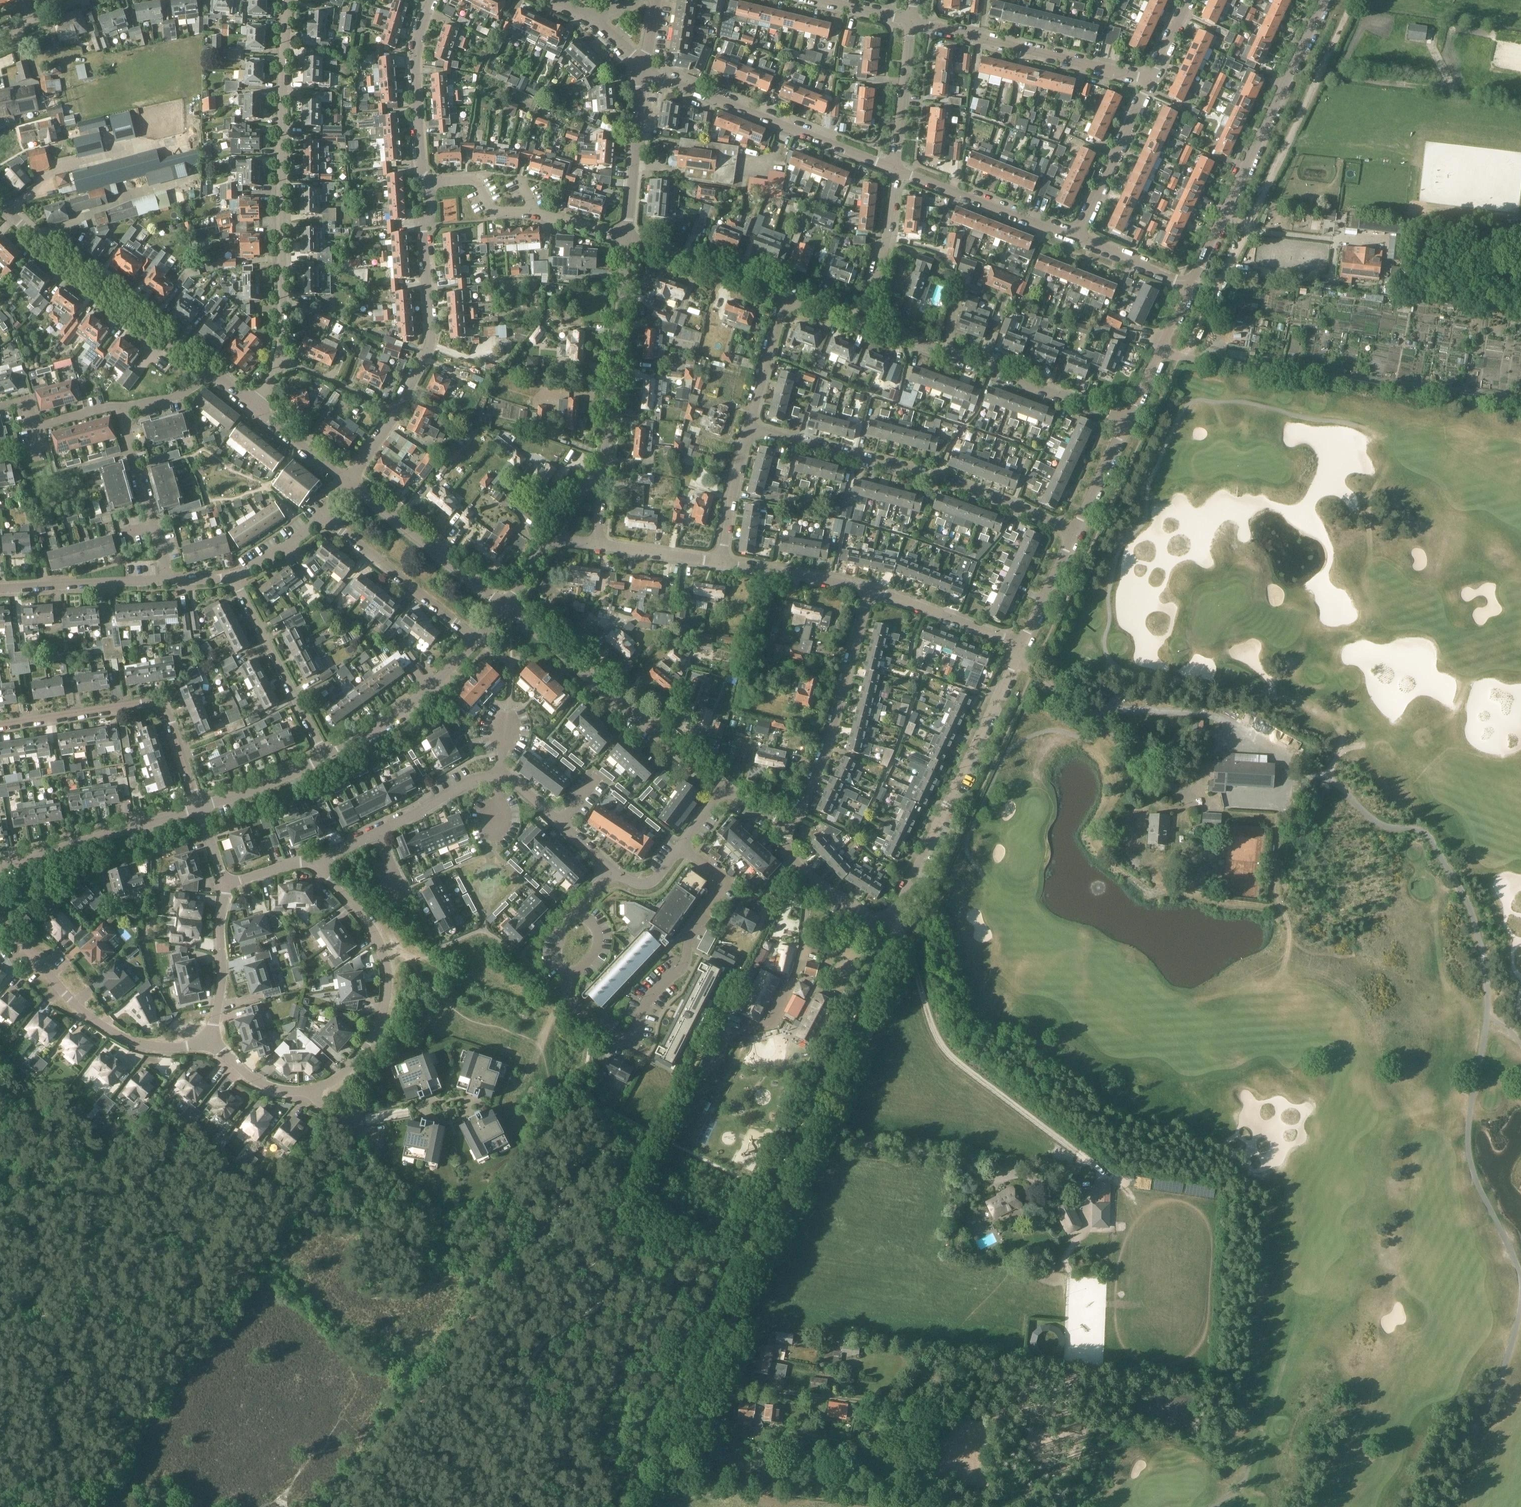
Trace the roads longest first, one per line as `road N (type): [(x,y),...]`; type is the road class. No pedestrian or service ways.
road 1 (track): [(652,1506),(906,952)]
road 2 (track): [(1184,358),(1353,0)]
road 3 (unclassified): [(1520,405),(1159,352)]
road 4 (residential): [(277,359),(287,0)]
road 5 (residential): [(749,428),(936,478),(1073,531)]
road 6 (residential): [(680,848),(717,875),(721,889),(690,931),(680,970),(651,996),(639,1032),(621,1039),(579,1012),(570,1001),(572,976)]
road 7 (residential): [(1189,285),(1324,0)]
road 8 (residential): [(889,927),(1020,646)]
road 9 (residential): [(722,787),(505,607)]
road 10 (residential): [(865,323),(1126,421)]
road 11 (residential): [(319,868),(370,928),(387,974),(387,998),(352,1065),(313,1090)]
road 12 (residential): [(894,169),(642,71)]
road 13 (residential): [(211,372),(0,204)]
road 14 (residential): [(0,925),(111,1031),(165,1047),(210,1041)]
road 15 (residential): [(867,589),(829,742),(789,825)]
road 16 (residential): [(1150,81),(910,22)]
road 17 (residential): [(192,785),(167,715),(151,704),(0,725)]
road 18 (residential): [(397,410),(430,348),(428,182)]
road 19 (residential): [(604,462),(627,238)]
road 20 (residential): [(627,238),(535,212),(496,212),(471,179),(428,182)]
road 21 (residential): [(0,867),(198,807)]
road 22 (residential): [(500,776),(466,782),(319,868)]
road 23 (residential): [(325,757),(234,578)]
road 24 (residential): [(505,607),(348,482)]
road 25 (residential): [(476,640),(324,516)]
road 26 (residential): [(1076,234),(894,169)]
road 27 (residential): [(325,757),(425,693),(476,640)]
road 28 (residential): [(428,182),(416,69),(432,0)]
road 29 (residential): [(165,581),(125,413)]
road 30 (residential): [(1076,234),(1150,81)]
road 31 (residential): [(627,238),(642,71)]
road 32 (residential): [(784,294),(627,238)]
road 33 (residential): [(0,589),(165,581)]
road 34 (residential): [(867,589),(1020,646)]
road 35 (residential): [(210,1041),(226,883)]
road 36 (residential): [(865,323),(894,169)]
road 37 (residential): [(789,825),(787,850),(810,880),(889,927)]
road 38 (residential): [(894,169),(910,22)]
road 39 (residential): [(867,589),(722,563)]
road 40 (residential): [(612,870),(500,776)]
road 41 (residential): [(749,428),(784,294)]
road 42 (residential): [(722,563),(749,428)]
road 43 (residential): [(198,807),(325,757)]
road 44 (residential): [(348,482),(246,399)]
road 45 (residential): [(397,410),(277,359)]
road 46 (residential): [(1020,646),(1073,531)]
road 47 (residential): [(722,563),(597,543)]
road 48 (residential): [(1189,285),(1076,234)]
road 49 (residential): [(1073,531),(1126,421)]

